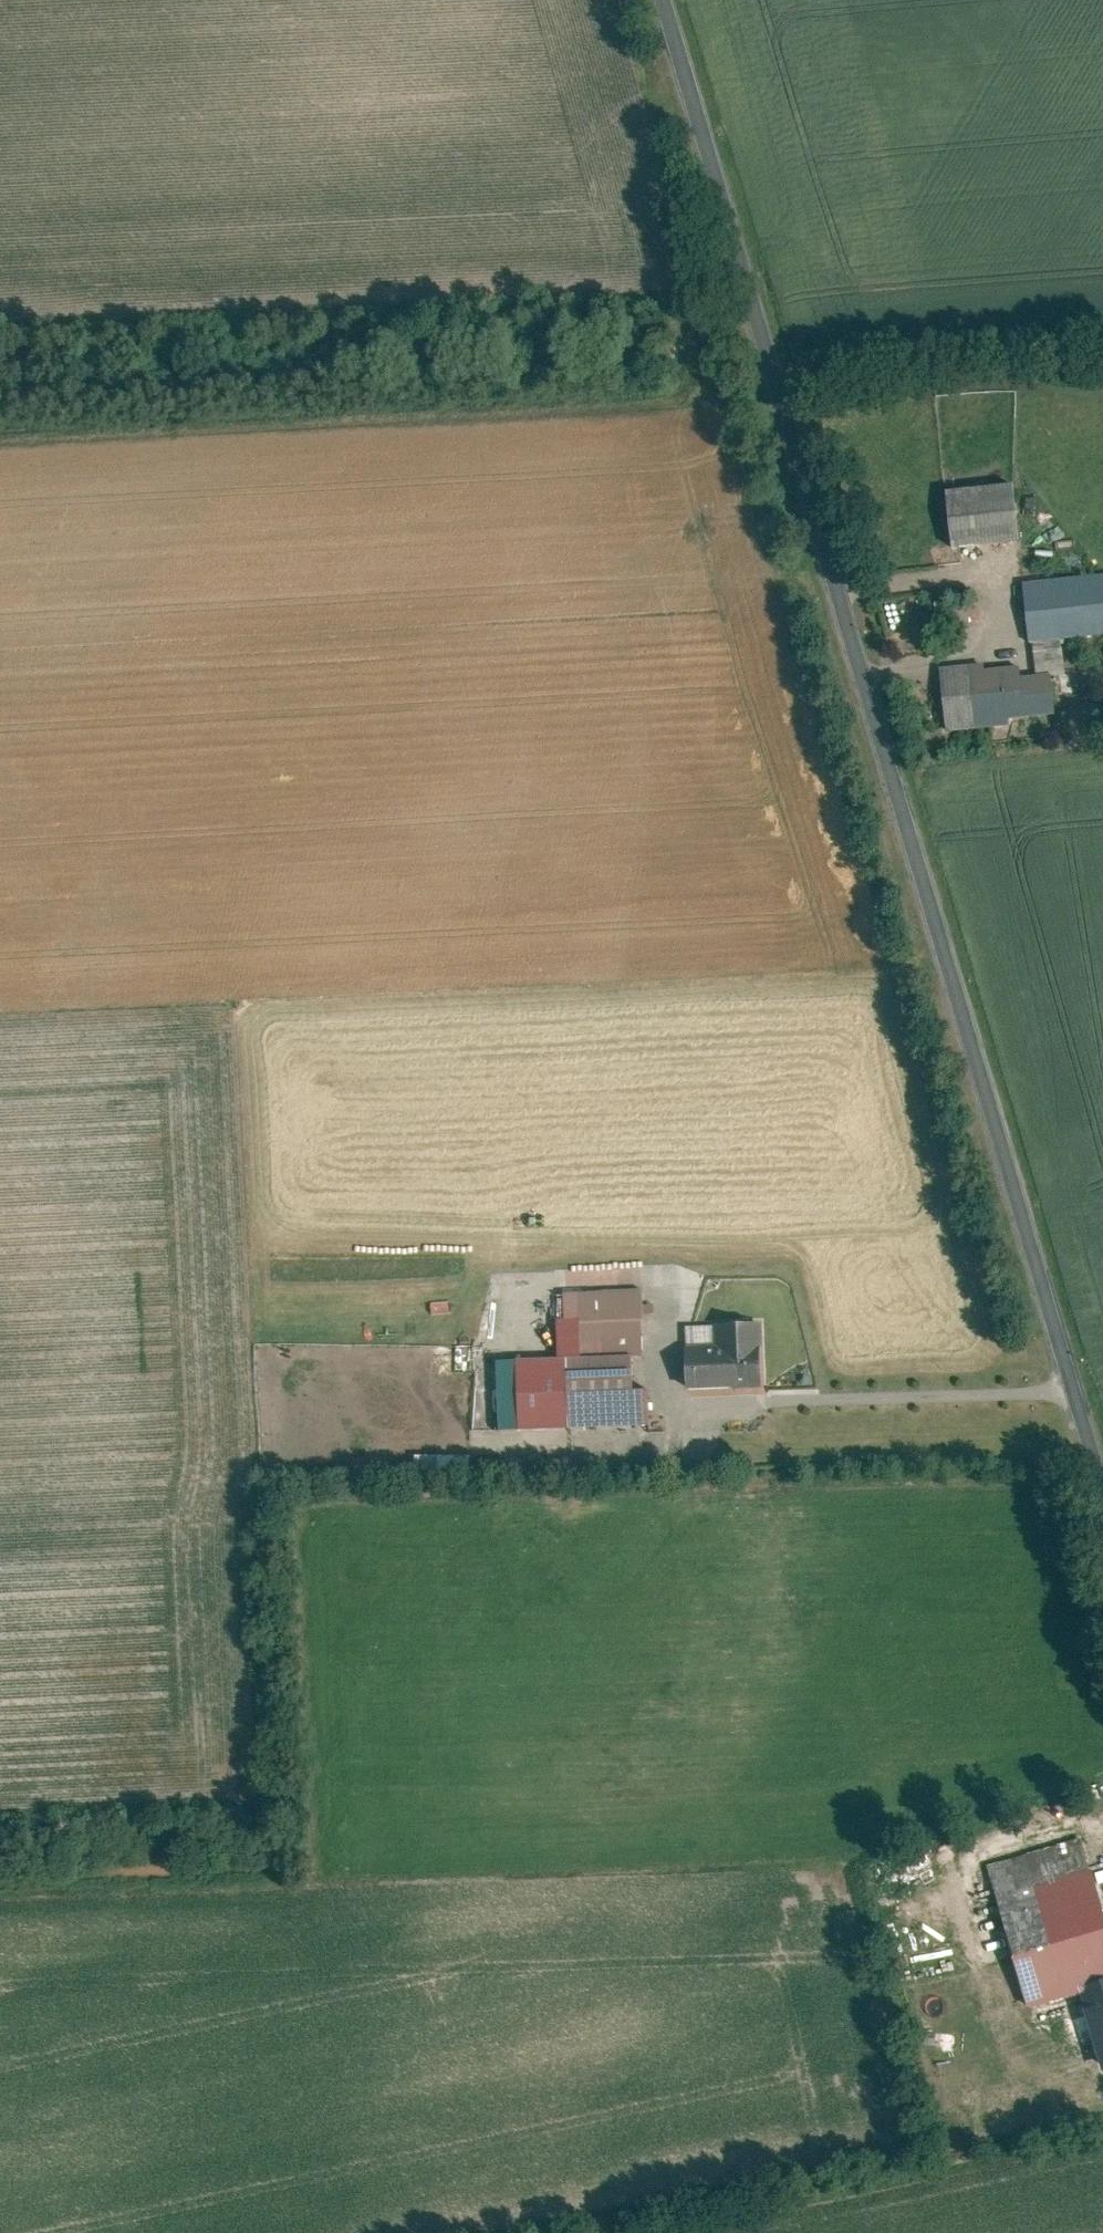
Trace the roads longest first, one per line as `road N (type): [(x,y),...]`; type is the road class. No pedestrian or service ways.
road 1 (tertiary): [(1102,1491),(901,830),(663,0)]

